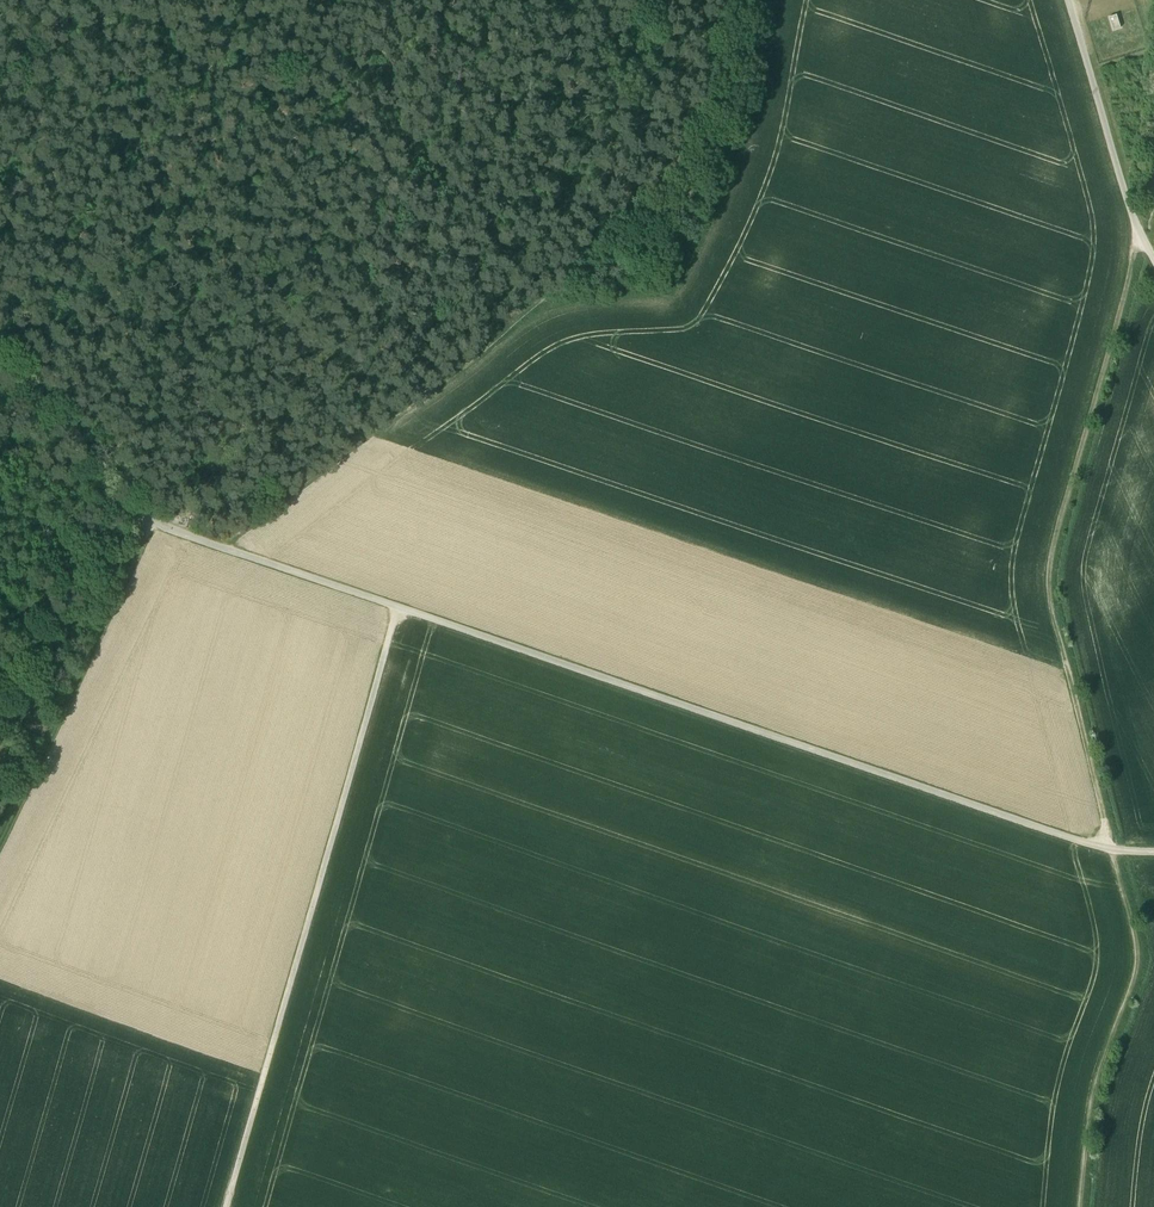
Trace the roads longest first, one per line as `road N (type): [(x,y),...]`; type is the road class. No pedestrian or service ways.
road 1 (track): [(1109,849),(219,546)]
road 2 (track): [(1109,849),(1048,568),(1135,244),(1143,241)]
road 3 (track): [(226,1206),(396,607)]
road 4 (track): [(150,522),(0,849)]
road 5 (track): [(1143,241),(1068,0)]
road 6 (track): [(0,351),(150,522)]
road 7 (track): [(157,0),(0,73)]

